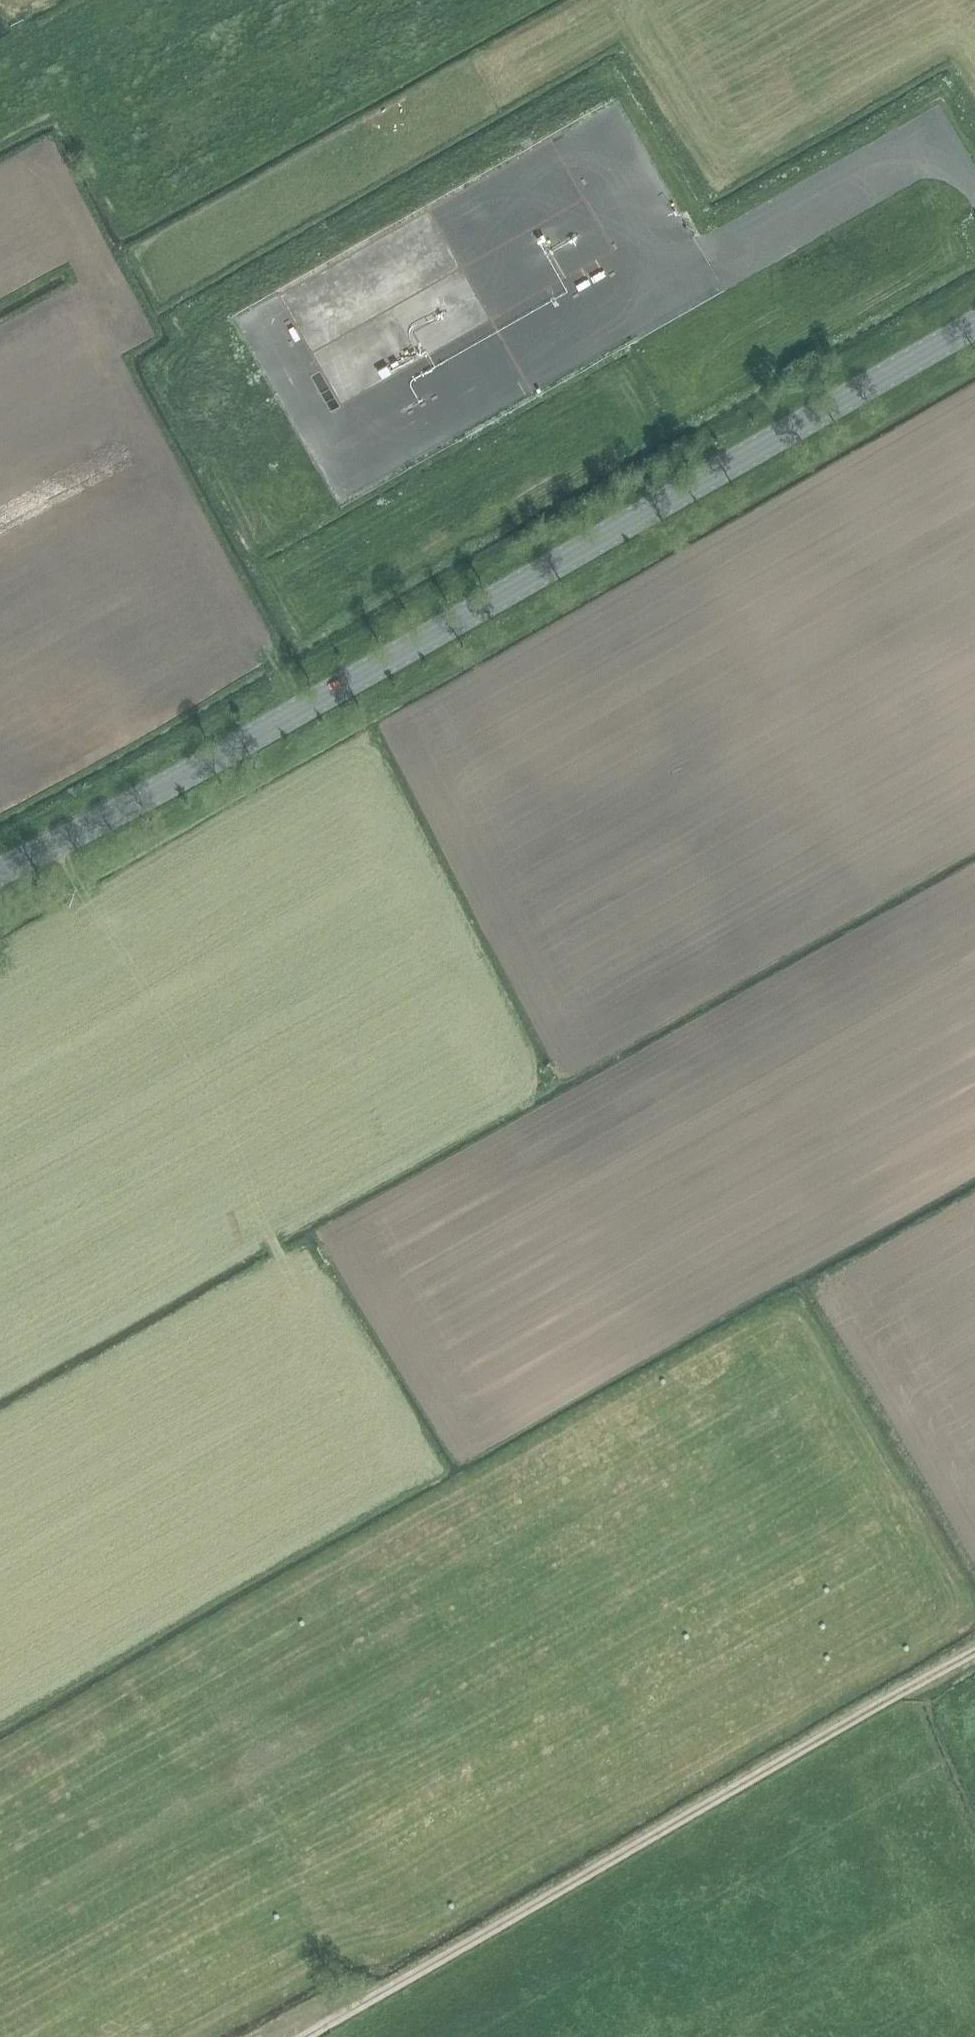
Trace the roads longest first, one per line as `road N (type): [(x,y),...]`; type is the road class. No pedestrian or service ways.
road 1 (secondary): [(0,873),(974,324)]

